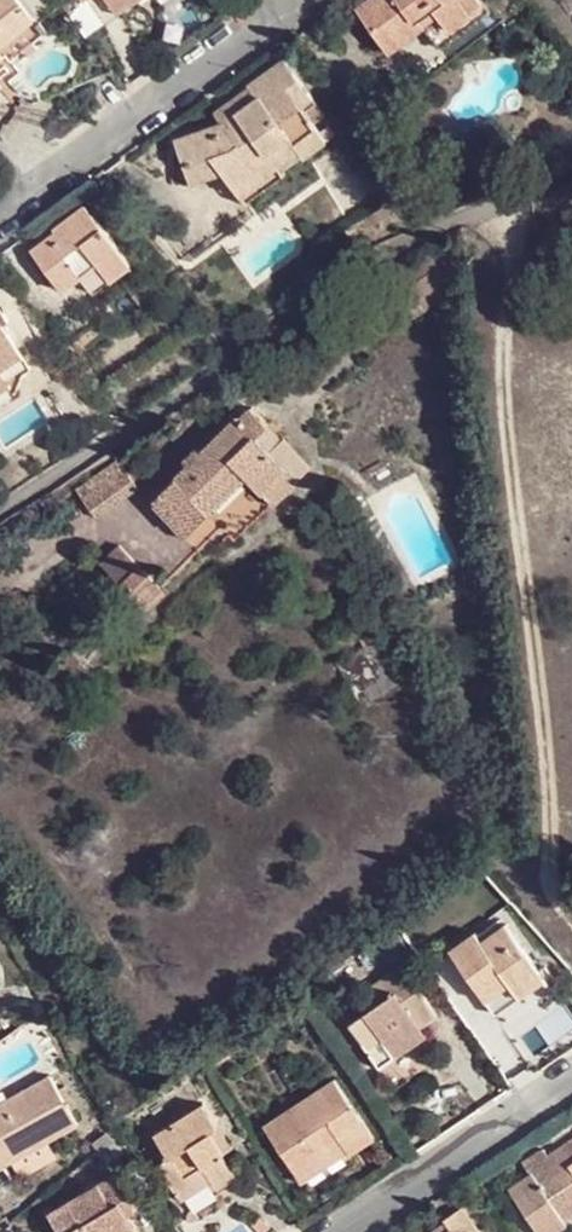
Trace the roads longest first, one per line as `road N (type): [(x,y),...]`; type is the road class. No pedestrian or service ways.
road 1 (residential): [(0,510),(383,253),(571,158)]
road 2 (residential): [(288,0),(0,220)]
road 3 (residential): [(340,1231),(571,1075)]

